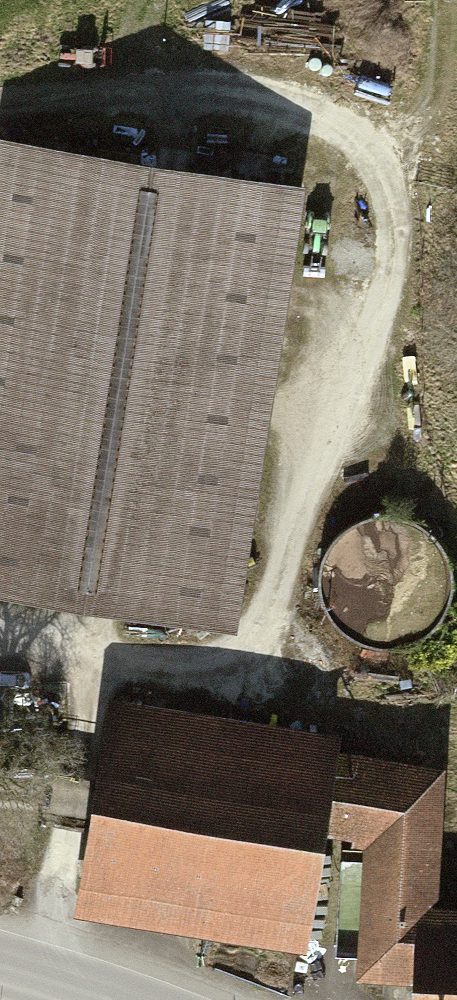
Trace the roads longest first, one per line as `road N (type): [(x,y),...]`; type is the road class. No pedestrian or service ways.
road 1 (track): [(0,648),(170,671),(199,672),(241,650),(267,609),(390,225),(377,170),(361,151),(282,104),(0,98)]
road 2 (track): [(40,976),(102,662)]
road 3 (track): [(441,0),(438,83),(377,170)]

